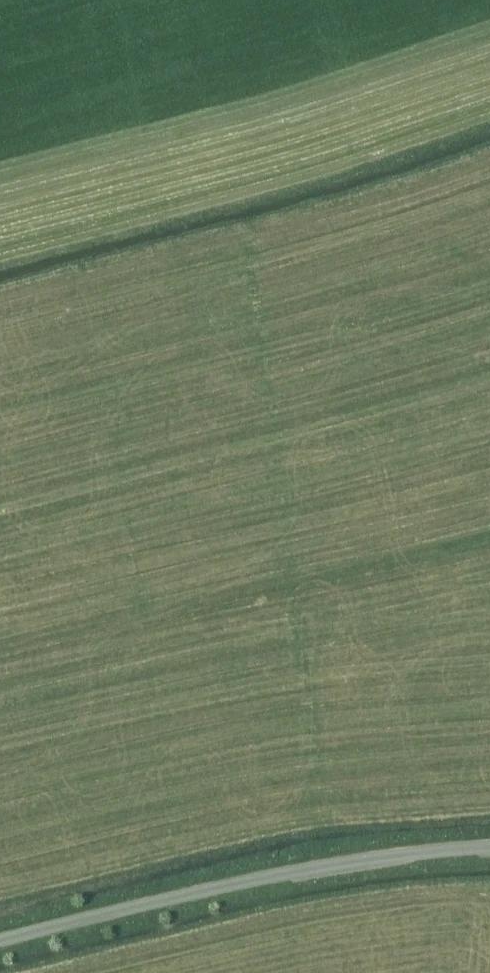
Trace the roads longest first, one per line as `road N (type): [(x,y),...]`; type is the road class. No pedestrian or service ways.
road 1 (unclassified): [(0,948),(338,868),(489,853)]

